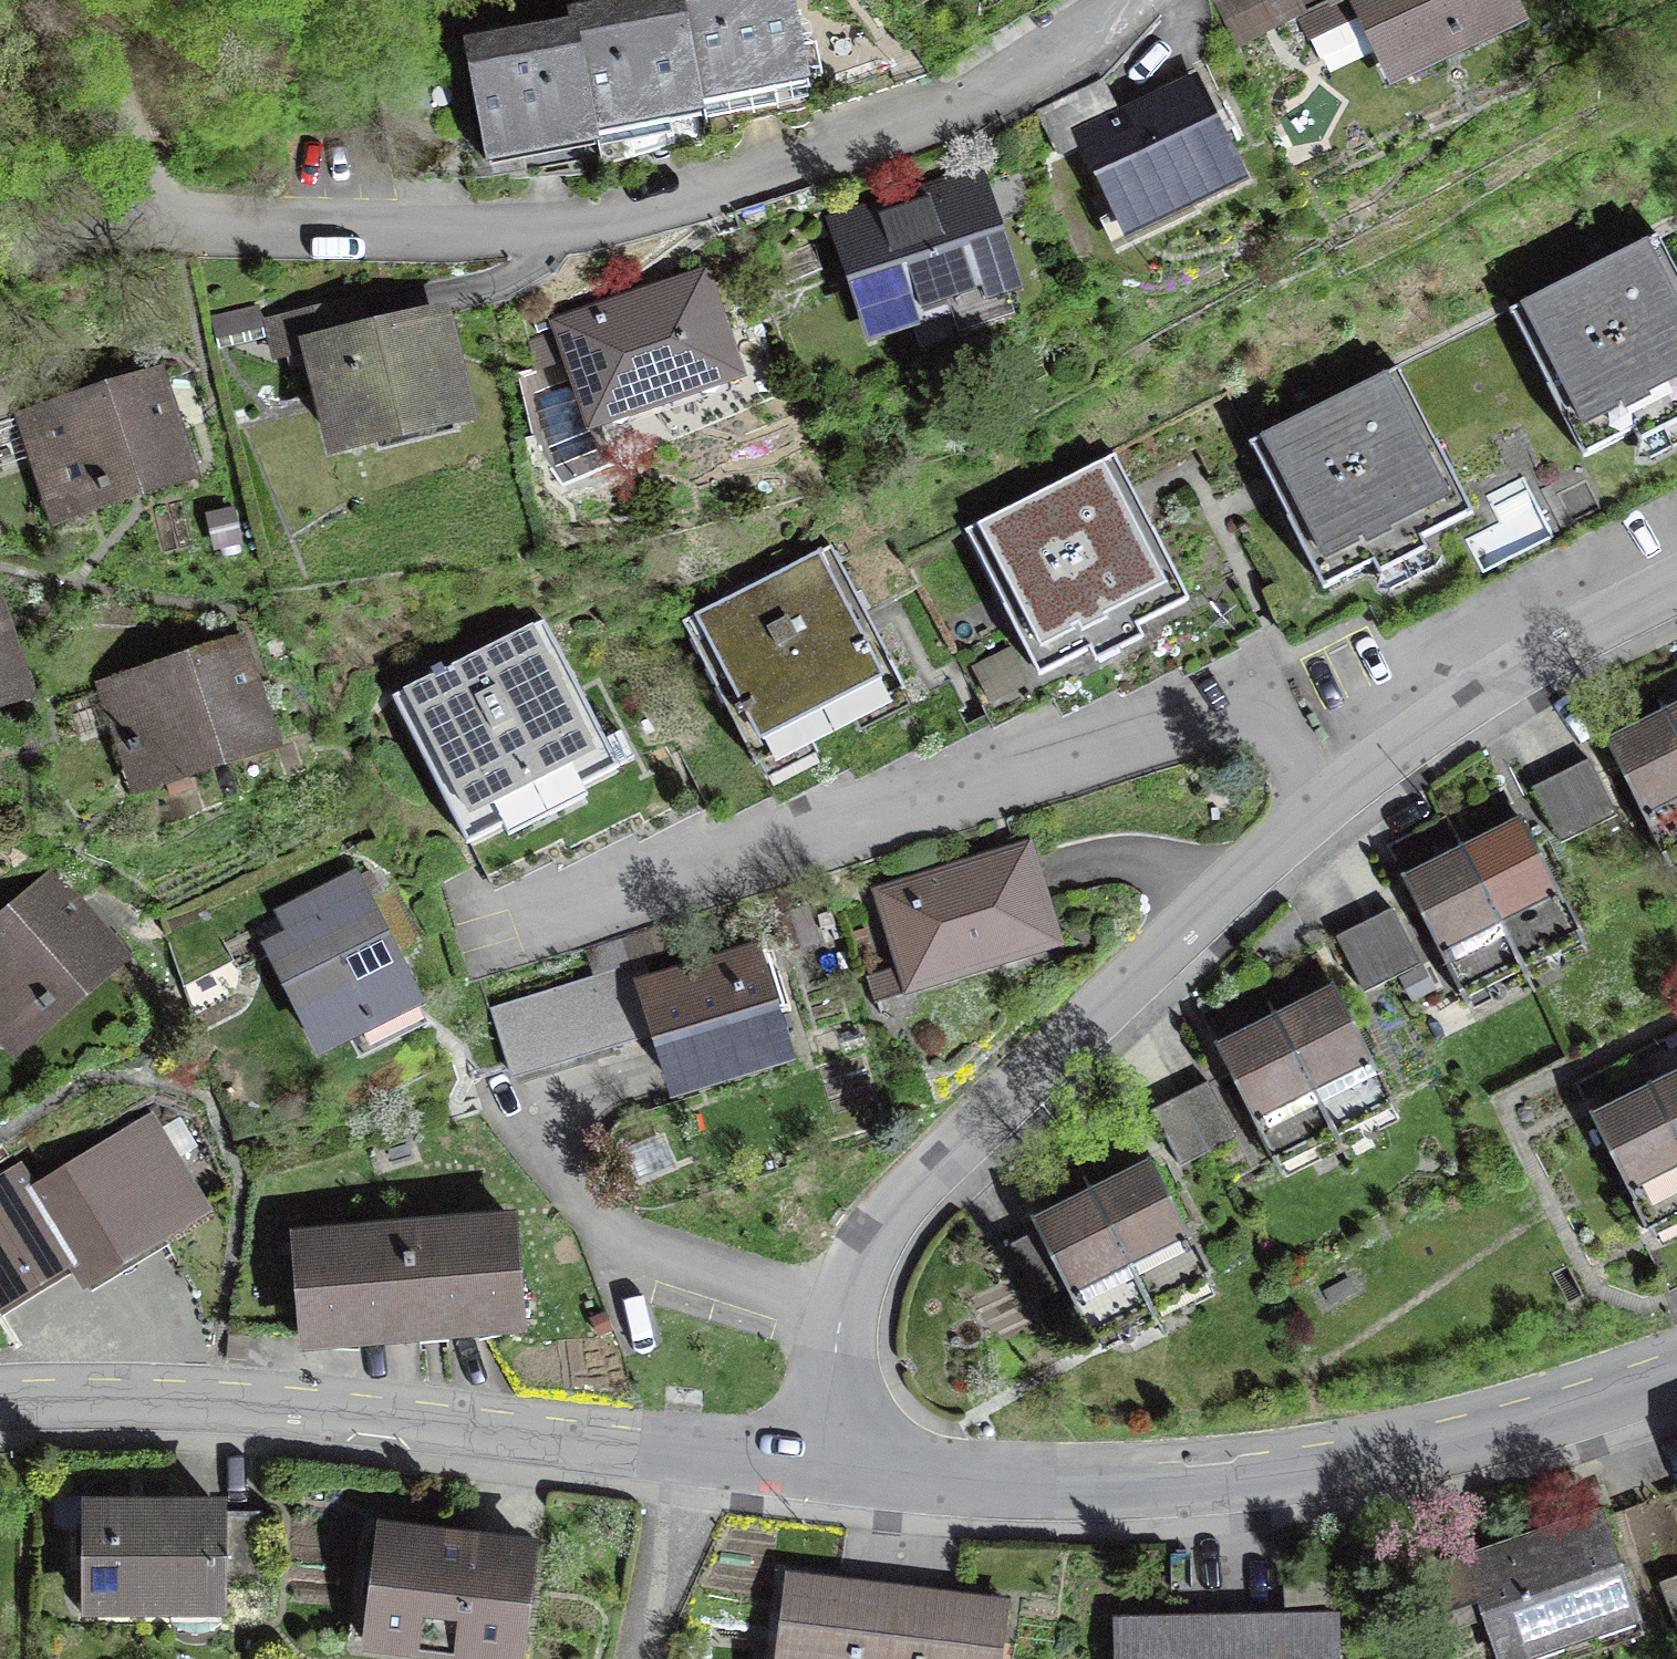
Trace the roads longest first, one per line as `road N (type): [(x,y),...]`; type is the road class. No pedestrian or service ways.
road 1 (residential): [(1140,0),(1088,35),(920,117),(603,220),(438,229),(180,229),(60,264)]
road 2 (residential): [(504,924),(1246,714),(1282,730),(1323,800)]
road 3 (residential): [(1676,1372),(1504,1431),(1376,1457),(1146,1483),(824,1466)]
road 4 (residential): [(824,1466),(842,1316),(886,1216),(1323,800)]
road 5 (residential): [(824,1466),(385,1415),(115,1402),(0,1406)]
road 6 (residential): [(1323,800),(1420,731),(1676,583)]
road 7 (track): [(0,14),(63,36),(98,59),(135,121),(180,229)]

